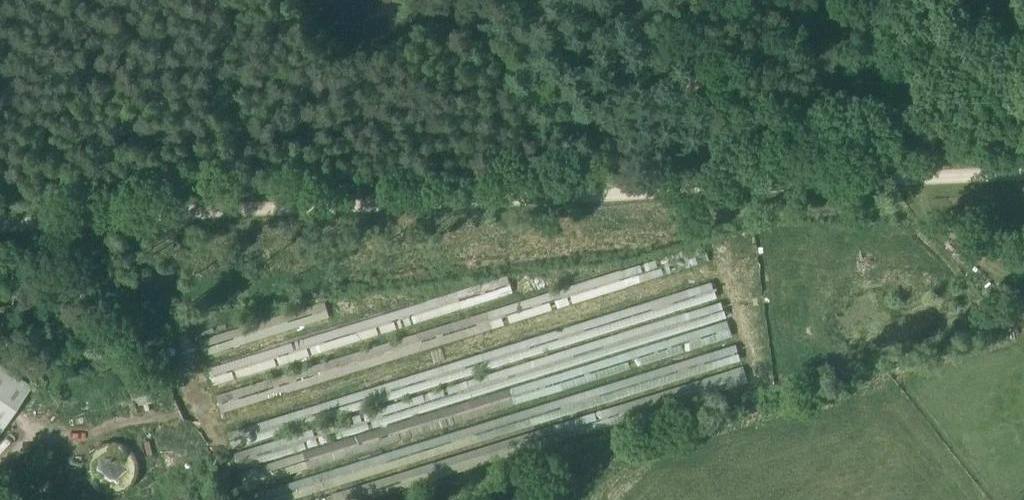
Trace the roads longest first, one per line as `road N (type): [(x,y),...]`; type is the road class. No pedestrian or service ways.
road 1 (track): [(658,194),(0,226)]
road 2 (track): [(1023,175),(658,194)]

